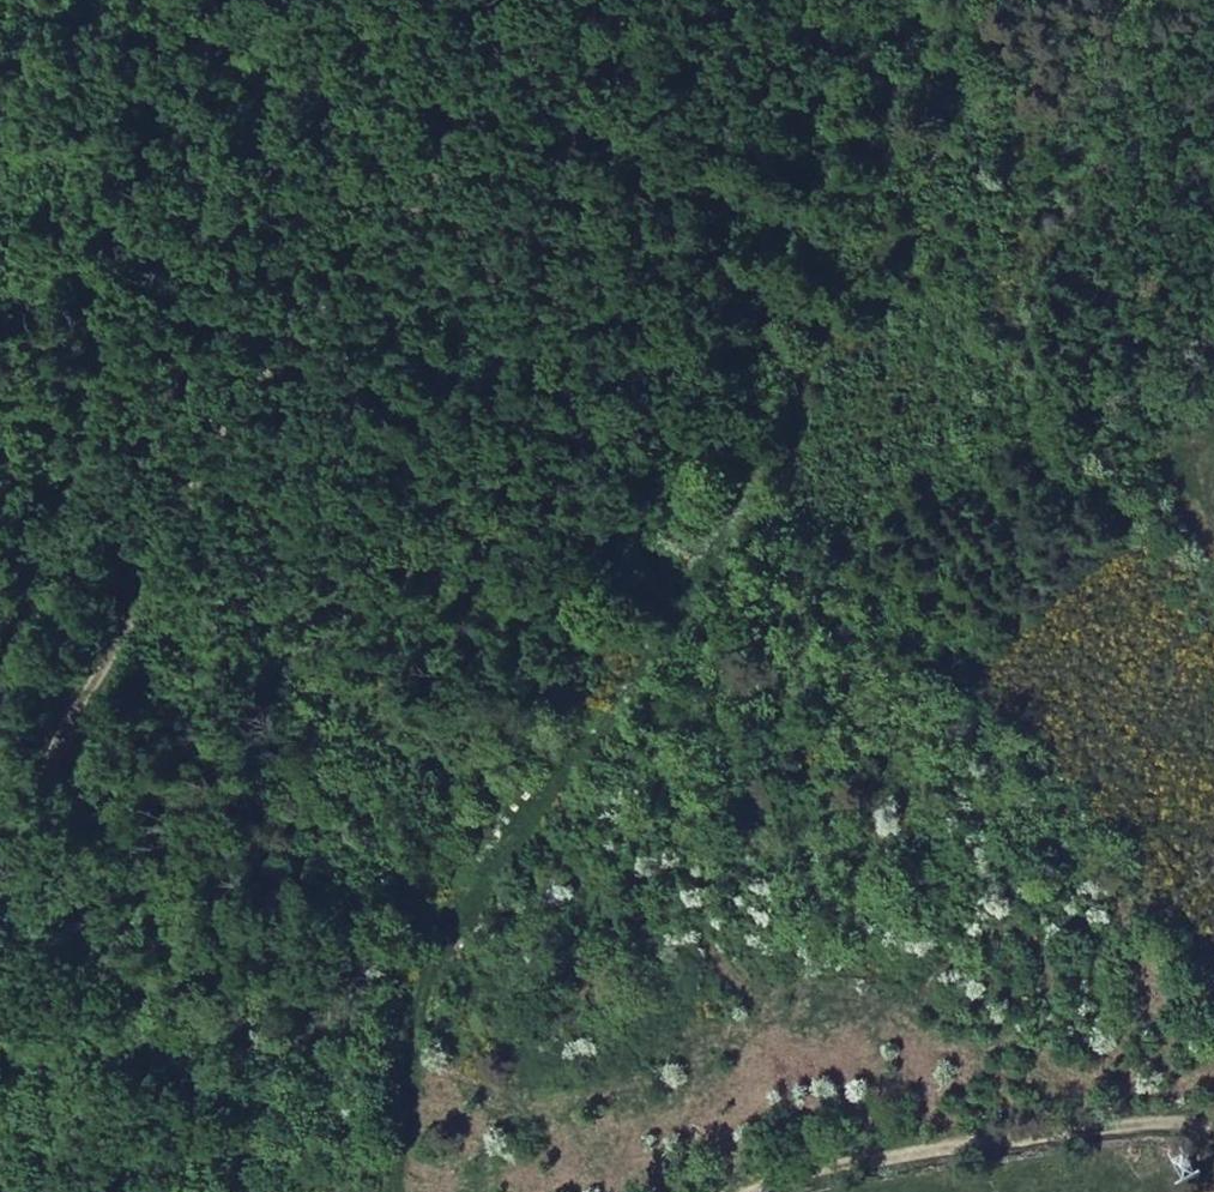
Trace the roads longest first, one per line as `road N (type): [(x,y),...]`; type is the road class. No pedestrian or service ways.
road 1 (track): [(0,873),(27,792),(159,573),(229,427),(328,303),(424,209),(584,0)]
road 2 (track): [(1213,1129),(1164,1122),(994,1143),(776,1178),(745,1191)]

